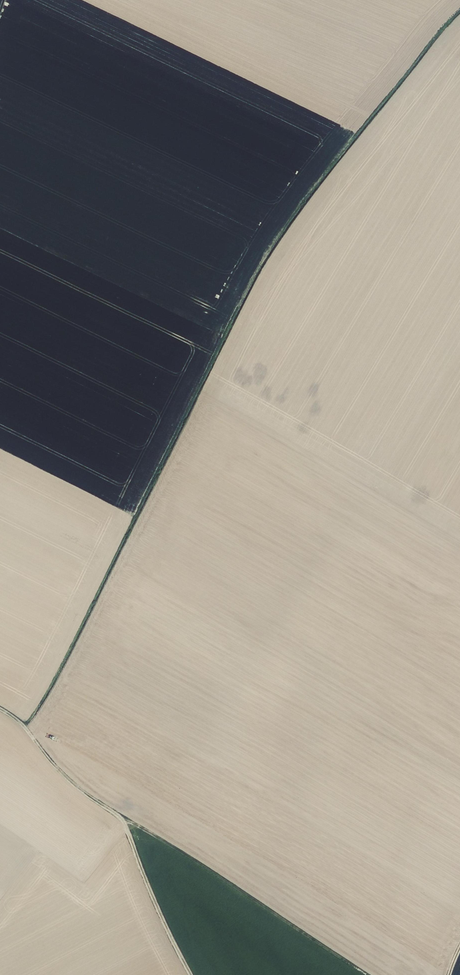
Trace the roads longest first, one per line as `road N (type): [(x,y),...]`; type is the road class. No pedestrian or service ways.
road 1 (track): [(0,711),(26,724),(67,783),(369,974)]
road 2 (track): [(119,816),(191,974)]

